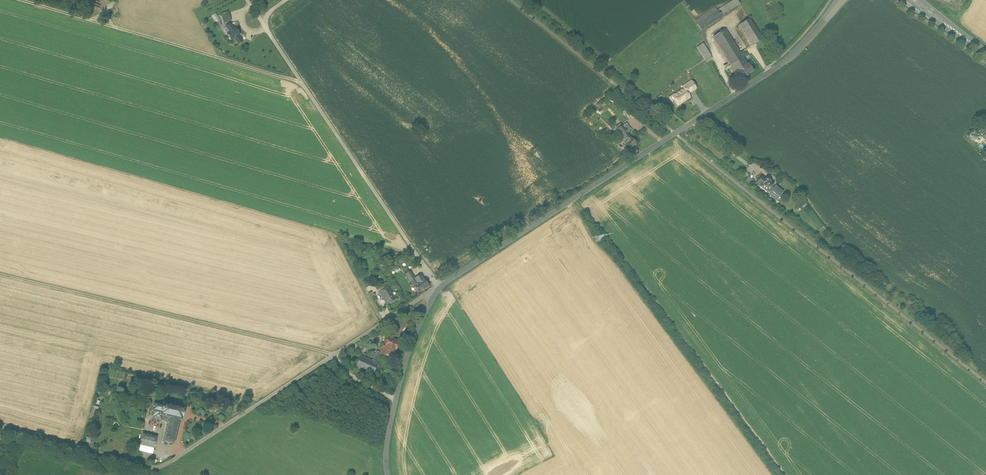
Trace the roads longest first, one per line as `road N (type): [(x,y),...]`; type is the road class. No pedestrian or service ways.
road 1 (tertiary): [(439,286),(737,94),(801,46),(840,0)]
road 2 (unclassified): [(332,355),(153,467),(0,424)]
road 3 (unclassified): [(439,286),(247,0)]
road 4 (track): [(332,355),(0,272)]
road 5 (track): [(301,81),(26,0)]
road 6 (unclassified): [(439,286),(332,355)]
road 7 (tertiary): [(396,399),(439,286)]

